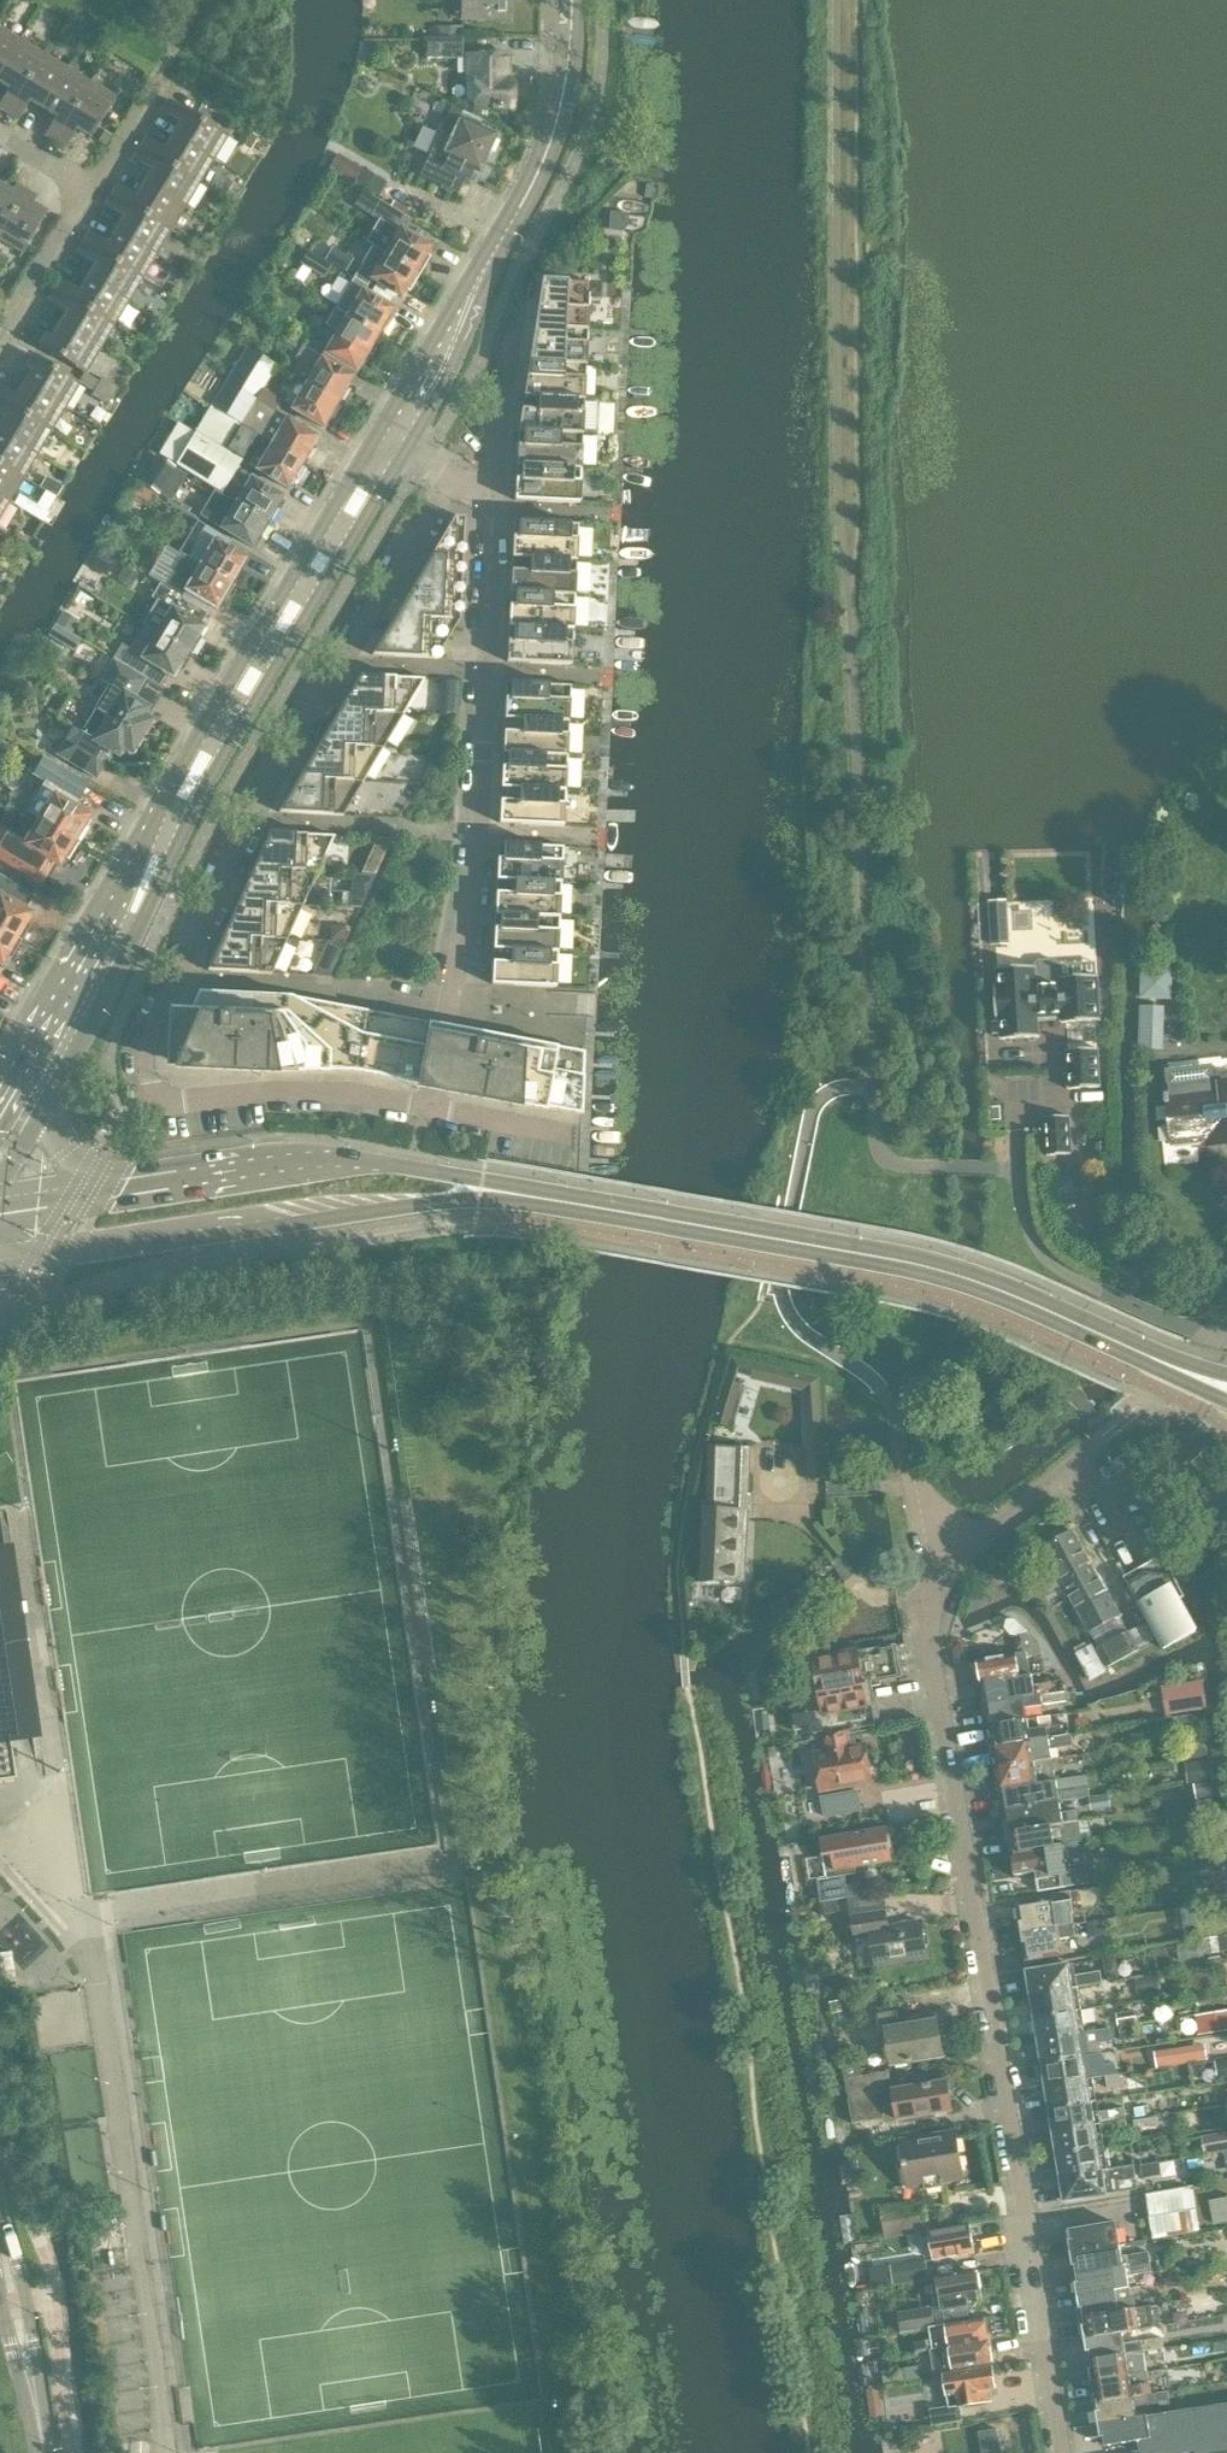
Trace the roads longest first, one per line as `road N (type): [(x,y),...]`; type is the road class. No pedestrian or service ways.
road 1 (residential): [(455,476),(246,823),(145,1052),(159,1103),(303,1099),(428,1117)]
road 2 (residential): [(1061,2452),(933,1643),(938,1573)]
road 3 (secondary): [(381,429),(0,1104)]
road 4 (secondary): [(57,1088),(194,829),(413,450)]
road 5 (secondary): [(1169,1366),(919,1264),(472,1192)]
road 6 (residential): [(428,1117),(457,996),(479,832),(494,492)]
road 7 (secondary): [(0,1264),(472,1192)]
road 8 (secondary): [(472,1192),(419,1172),(359,1165),(123,1189)]
road 9 (residential): [(938,1573),(1157,1393),(1169,1366)]
road 10 (residential): [(1019,1170),(1030,1234),(1071,1276),(1213,1337),(1226,1321)]
road 11 (secondary): [(494,258),(561,113),(573,0)]
road 12 (secondary): [(413,450),(470,352),(494,258)]
road 13 (secondary): [(494,258),(452,309),(381,429)]
road 14 (secondary): [(42,2452),(0,2257)]
road 15 (residential): [(494,492),(522,297)]
road 16 (residential): [(86,188),(0,336)]
road 17 (residential): [(172,55),(86,188)]
road 18 (residential): [(428,1117),(573,1140)]
road 19 (secondary): [(123,1189),(83,1179),(65,1152),(57,1088)]
road 20 (residential): [(938,1573),(901,1448)]
road 21 (secondary): [(123,1189),(0,1213)]

